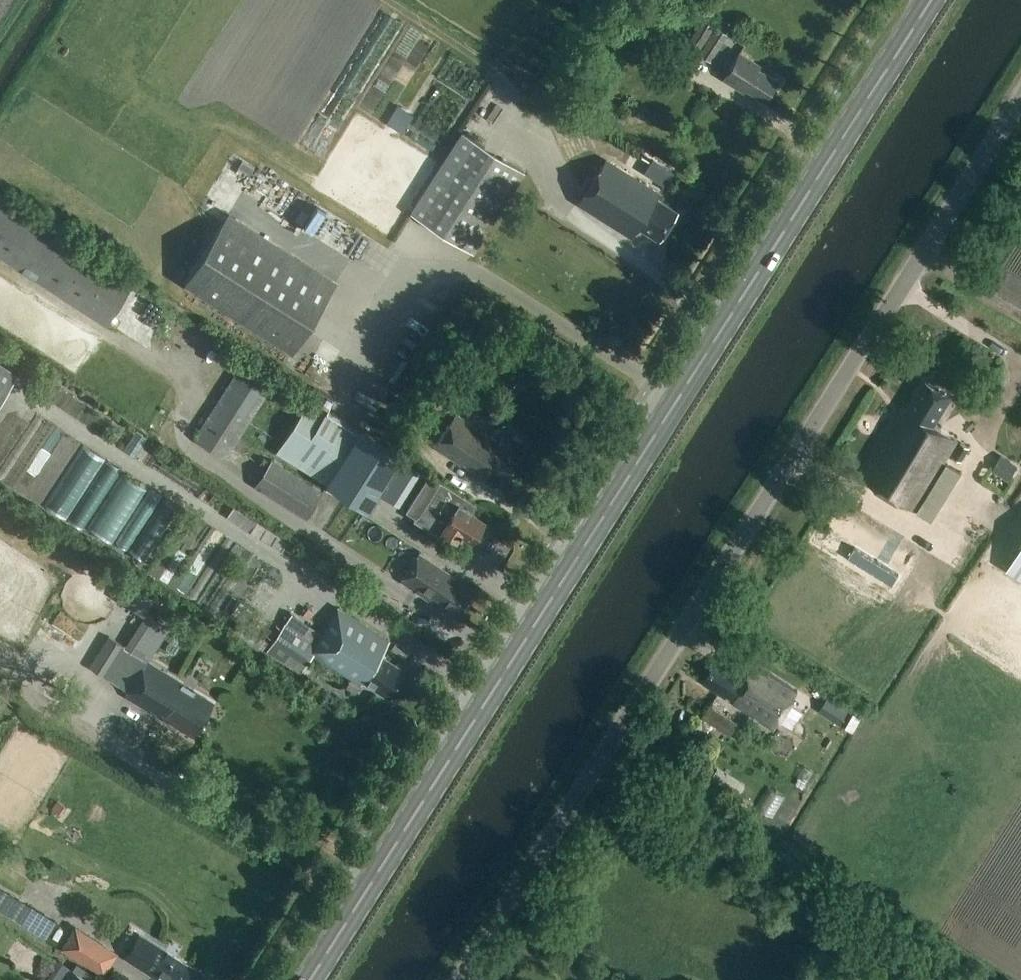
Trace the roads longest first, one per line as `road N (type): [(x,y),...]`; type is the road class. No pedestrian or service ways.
road 1 (unclassified): [(460,979),(1020,96)]
road 2 (primary): [(489,695),(930,0)]
road 3 (track): [(345,868),(96,721)]
road 4 (primary): [(370,883),(489,695)]

